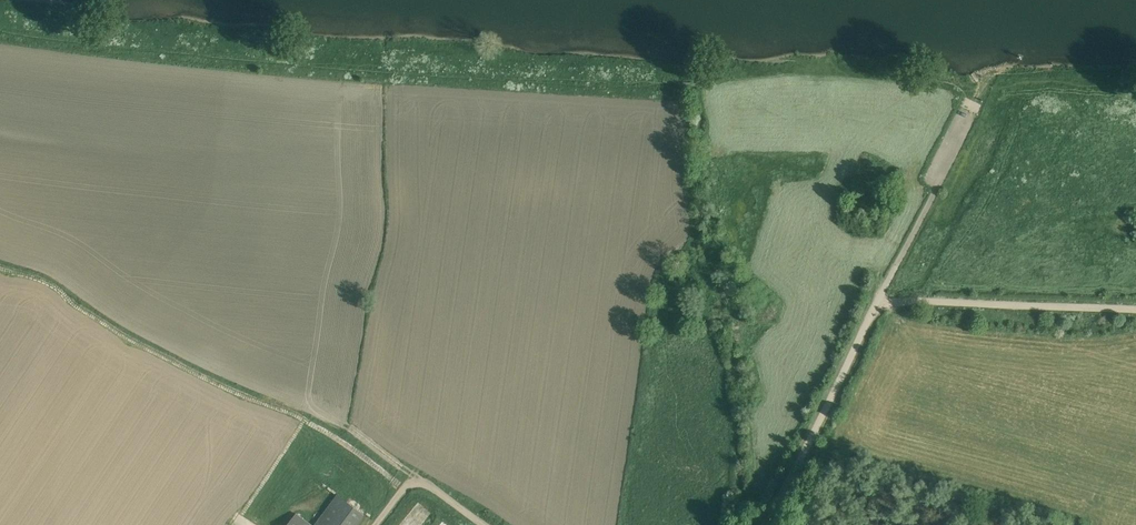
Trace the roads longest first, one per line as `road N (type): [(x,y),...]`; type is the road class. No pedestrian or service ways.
road 1 (track): [(0,267),(59,290),(212,381),(306,420),(404,489)]
road 2 (unclassified): [(764,524),(936,191)]
road 3 (track): [(1135,310),(877,302)]
road 4 (track): [(375,524),(404,489),(425,483),(486,524)]

